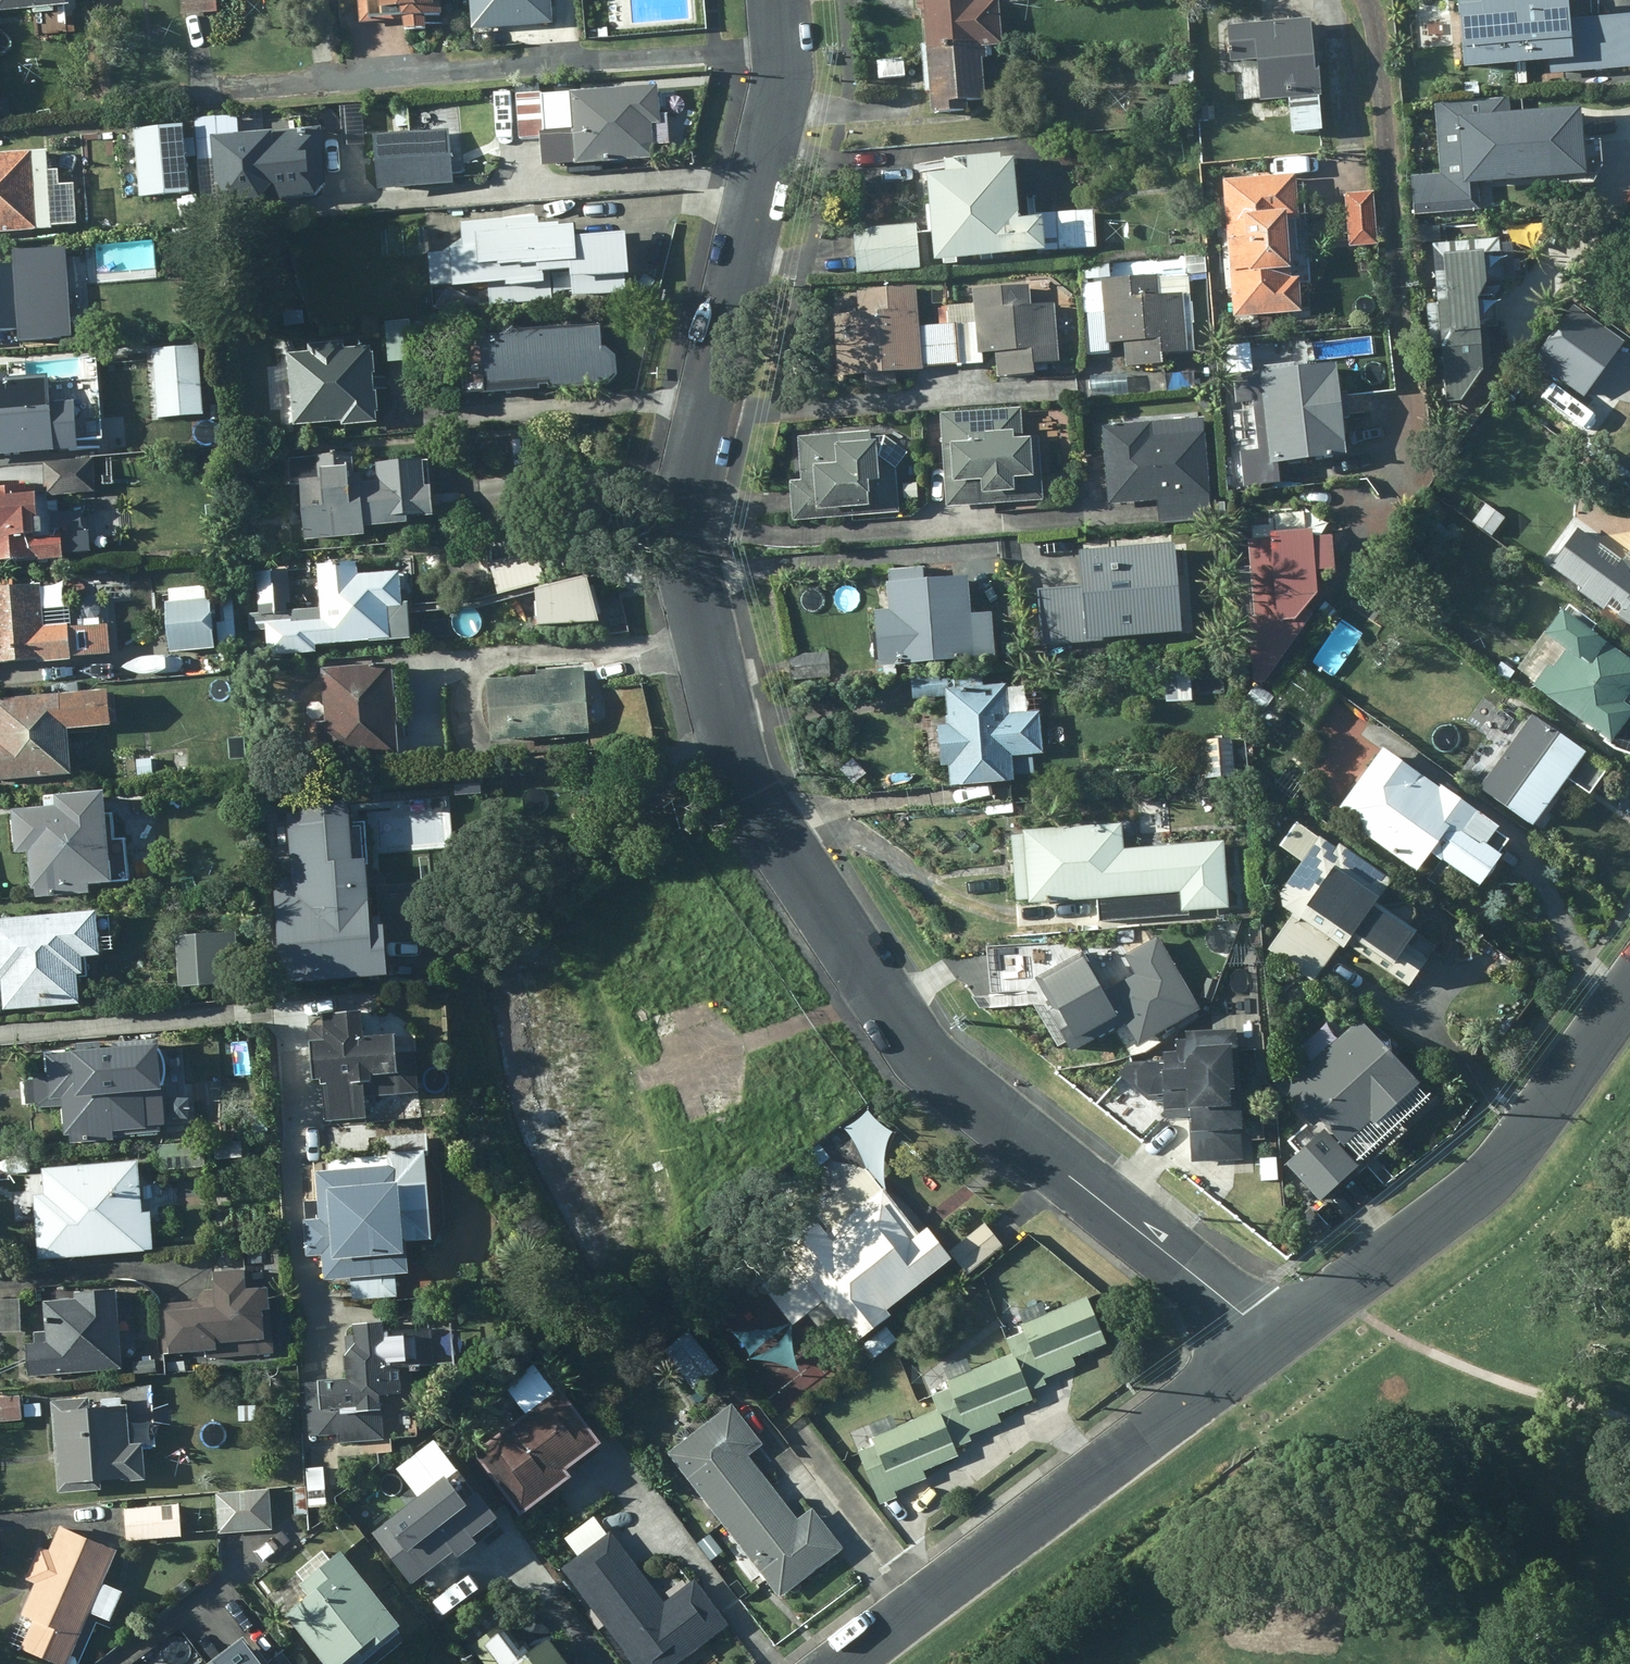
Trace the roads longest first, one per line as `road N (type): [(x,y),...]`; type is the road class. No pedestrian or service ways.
road 1 (residential): [(1276,1339),(973,1101),(907,1032),(761,818),(731,757),(692,600),(685,527),(697,432),(776,101),(785,53),(780,0)]
road 2 (tertiary): [(841,1663),(1276,1339)]
road 3 (tertiary): [(1276,1339),(1482,1195),(1629,997)]

